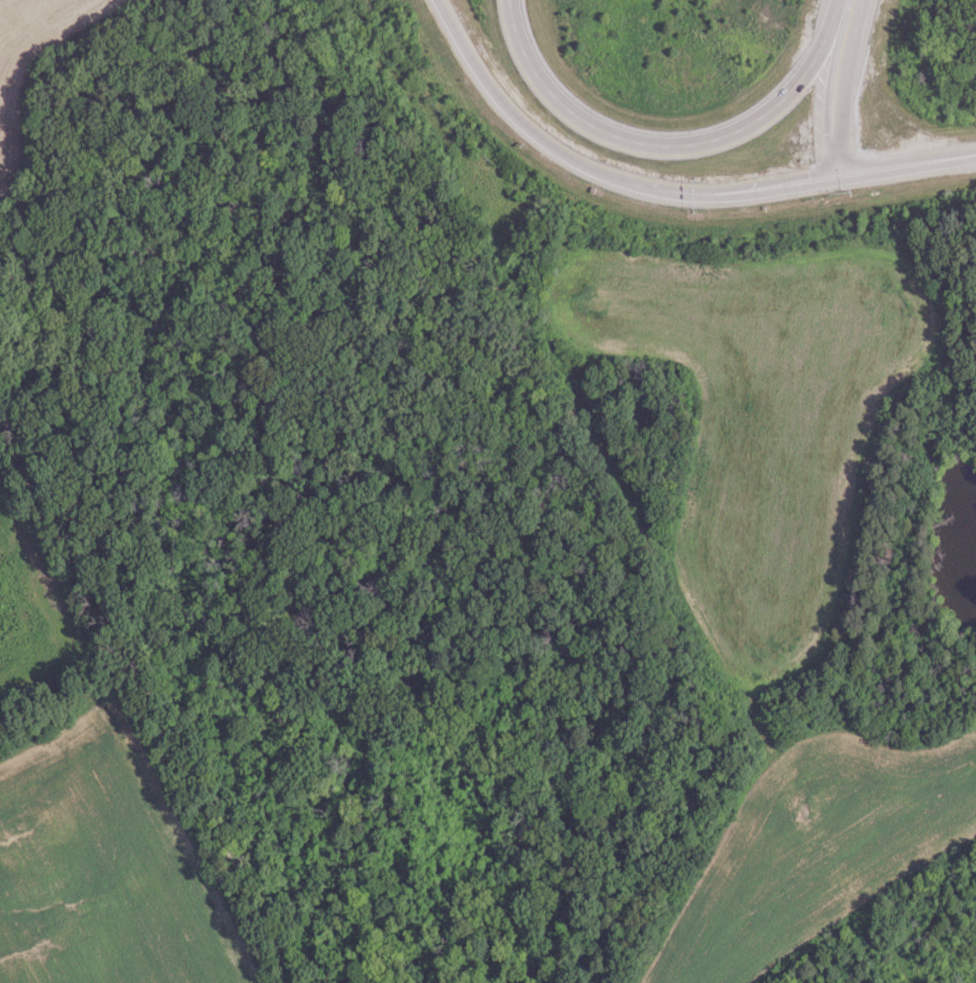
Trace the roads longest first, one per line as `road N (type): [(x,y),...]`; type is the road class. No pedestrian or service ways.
road 1 (residential): [(296,982),(0,410)]
road 2 (motorway): [(847,12),(768,109),(718,137),(660,144),(606,131),(562,103),(530,62),(511,0)]
road 3 (motorway): [(439,0),(497,96),(567,157)]
road 4 (motorway): [(567,157),(678,192),(757,188)]
road 5 (primary): [(847,12),(833,99),(837,170)]
road 6 (tertiary): [(837,170),(975,153)]
road 7 (tertiary): [(839,180),(975,154)]

